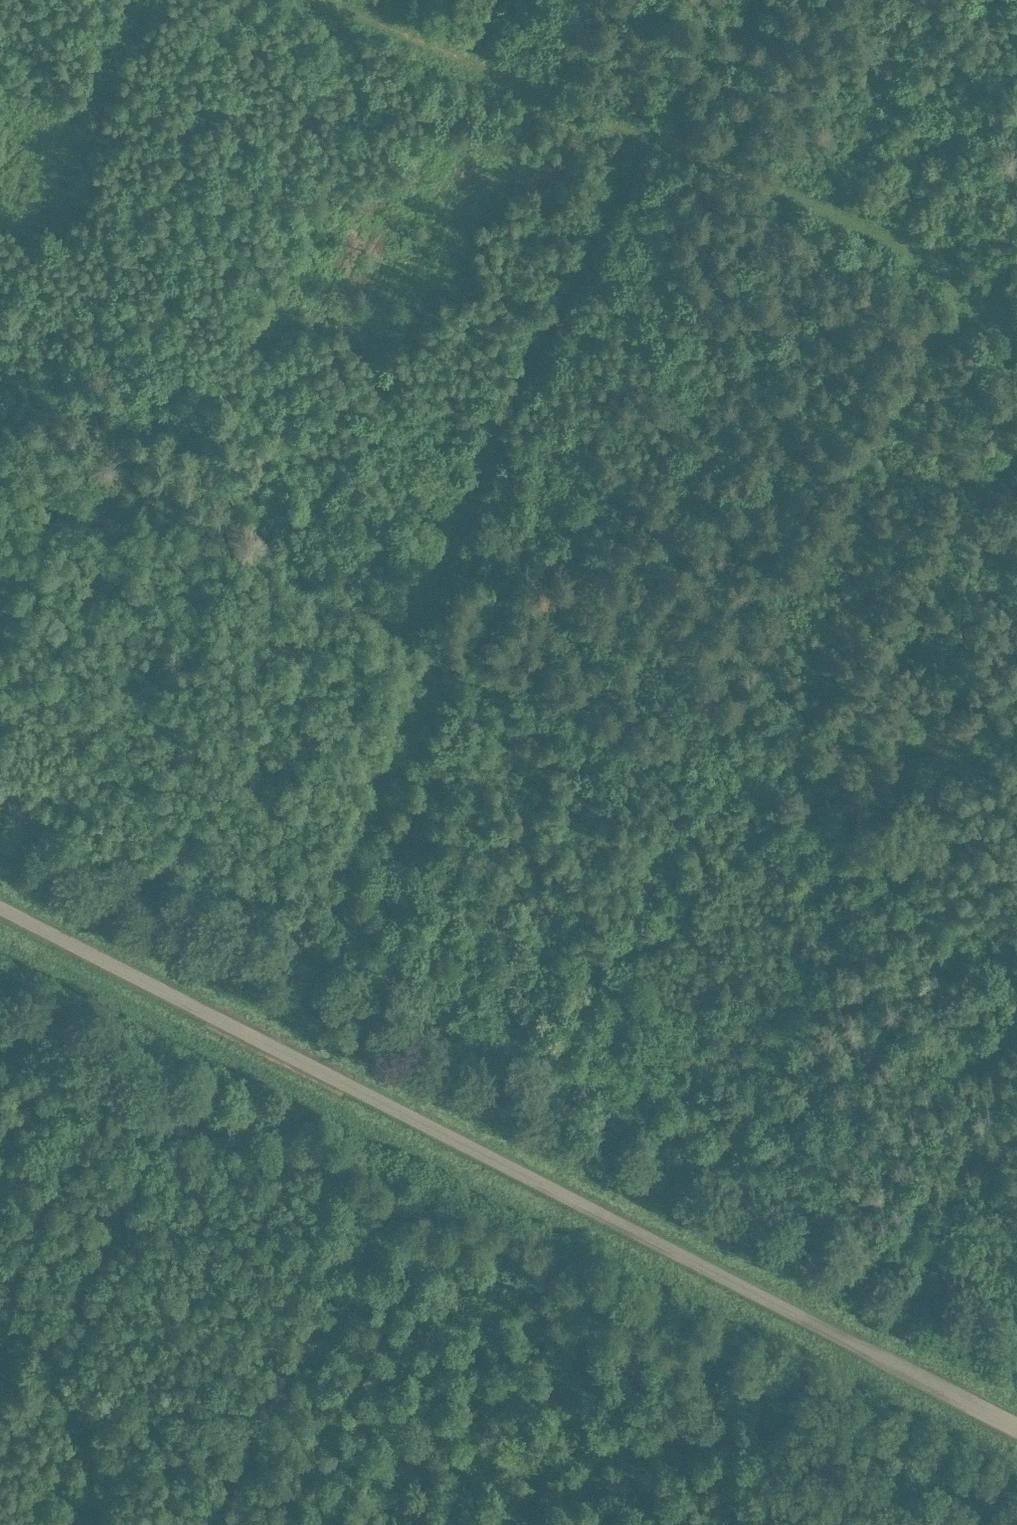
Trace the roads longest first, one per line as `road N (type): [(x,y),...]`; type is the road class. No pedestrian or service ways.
road 1 (unclassified): [(0,907),(1016,1426)]
road 2 (track): [(1016,342),(918,263),(318,0)]

